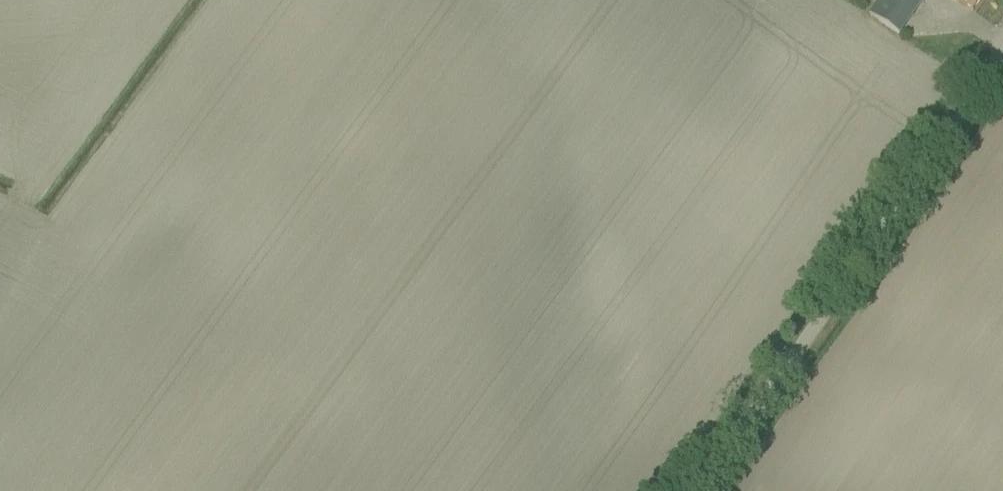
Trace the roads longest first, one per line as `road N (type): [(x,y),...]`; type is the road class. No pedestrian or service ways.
road 1 (unclassified): [(699,490),(1002,54)]

